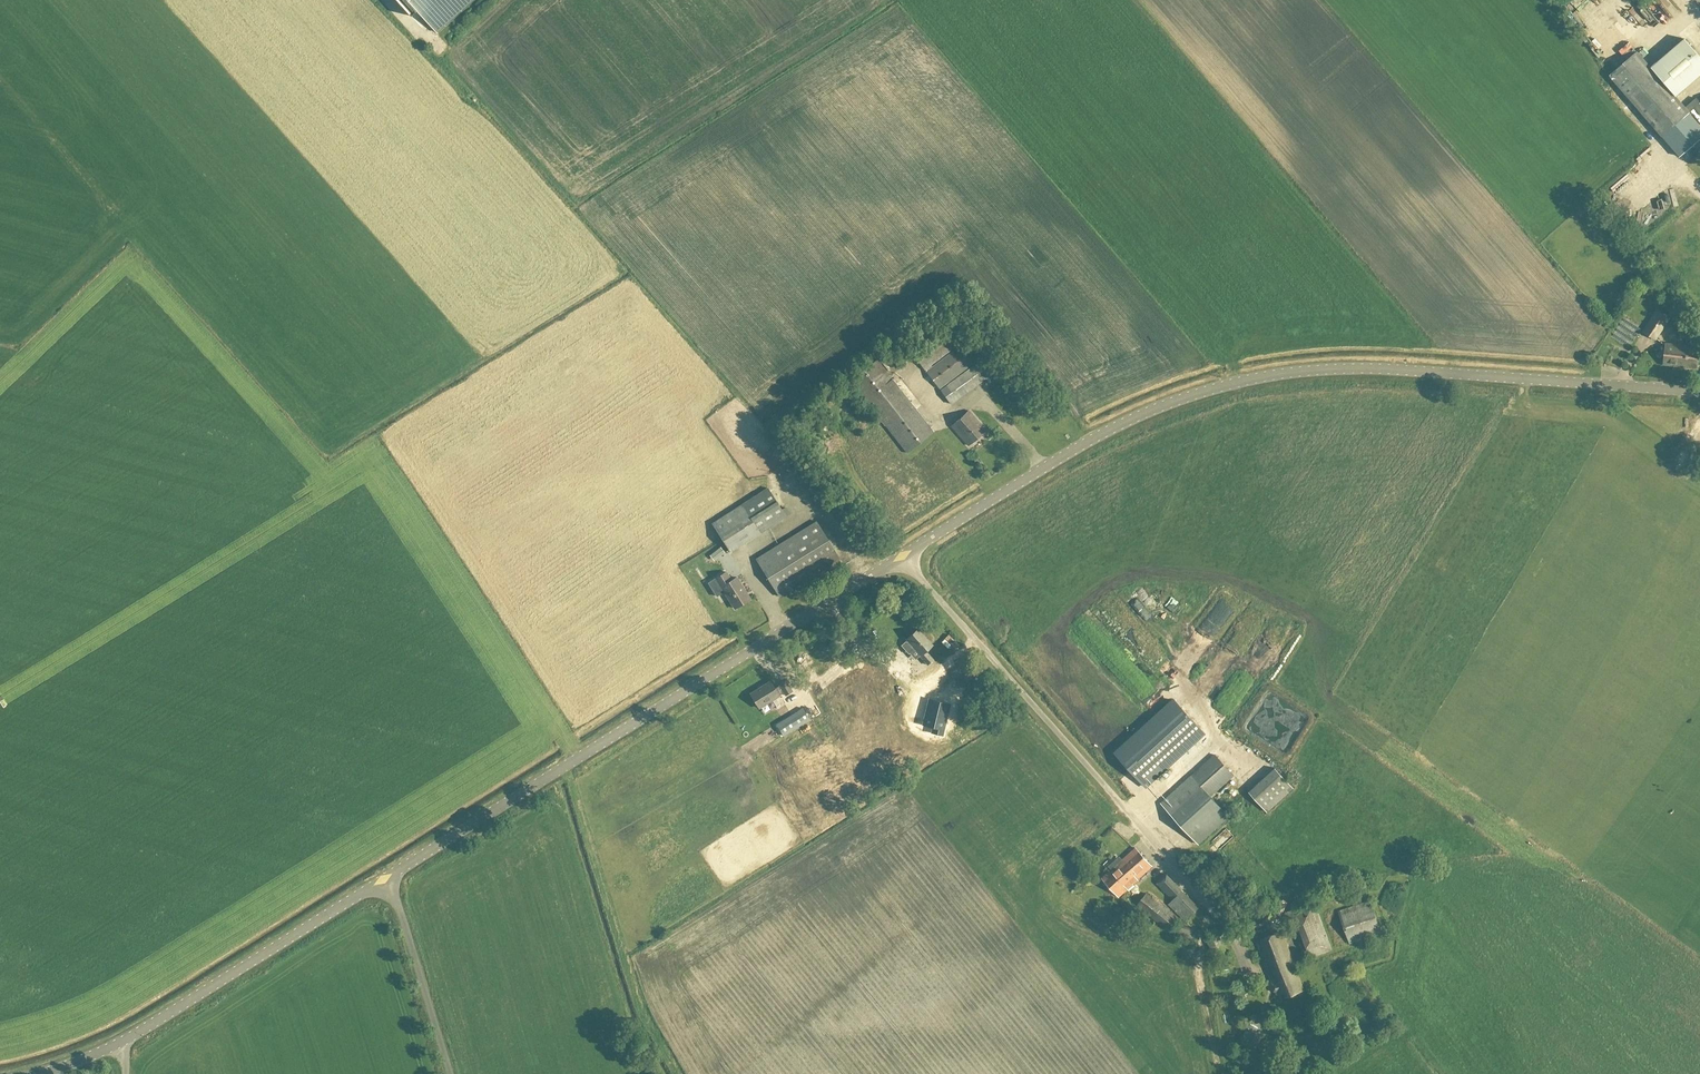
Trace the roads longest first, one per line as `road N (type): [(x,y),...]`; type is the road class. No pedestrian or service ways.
road 1 (tertiary): [(903,559),(1114,428),(1255,380),(1393,372),(1699,393)]
road 2 (tertiary): [(390,879),(903,559)]
road 3 (unclassified): [(1249,982),(1230,929),(903,559)]
road 4 (tertiary): [(390,879),(155,1024),(33,1073)]
road 5 (unclassified): [(451,1073),(390,879)]

